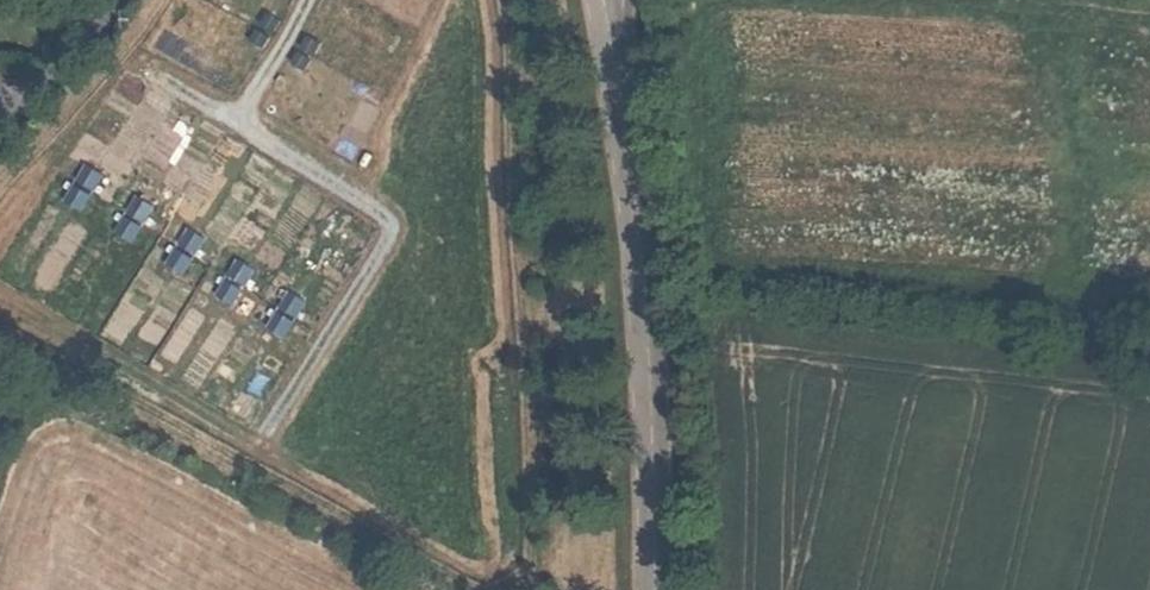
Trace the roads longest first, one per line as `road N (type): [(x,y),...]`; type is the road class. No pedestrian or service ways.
road 1 (residential): [(651,589),(651,426),(608,0)]
road 2 (unclassified): [(0,133),(135,0)]

